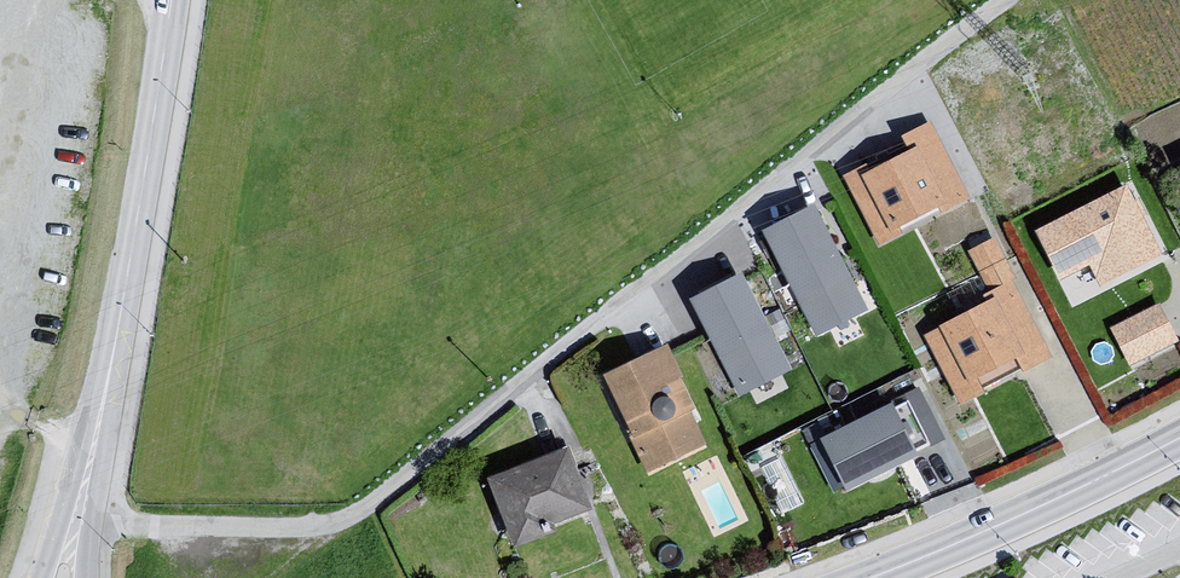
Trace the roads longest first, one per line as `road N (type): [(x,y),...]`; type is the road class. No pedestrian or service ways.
road 1 (unclassified): [(88,520),(330,529),(1021,0)]
road 2 (tertiary): [(105,395),(170,0)]
road 3 (tertiary): [(867,577),(1008,523),(1179,437)]
road 4 (tertiary): [(88,520),(105,395)]
road 5 (tertiary): [(105,395),(68,514)]

